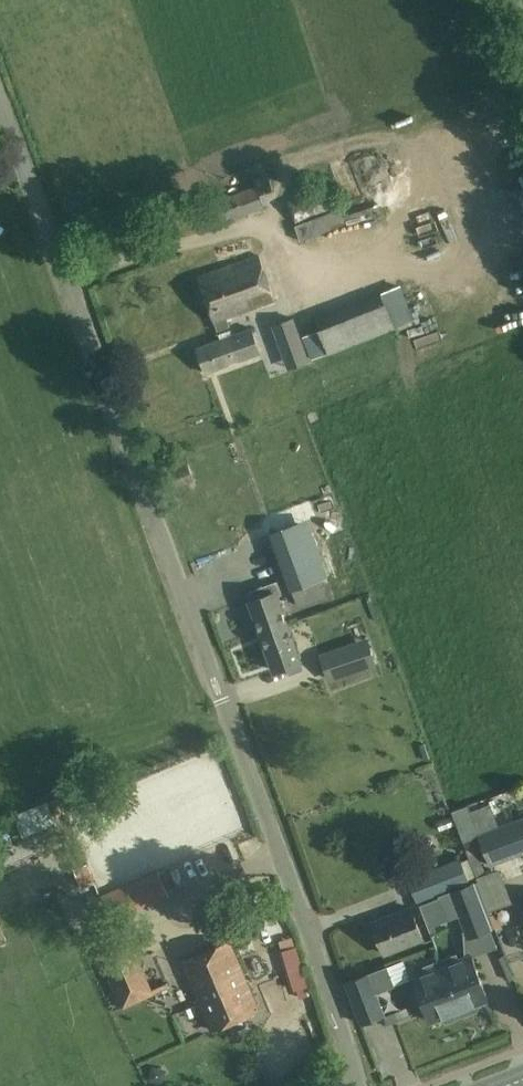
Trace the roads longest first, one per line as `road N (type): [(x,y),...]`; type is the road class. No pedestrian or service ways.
road 1 (residential): [(359,1085),(0,102)]

